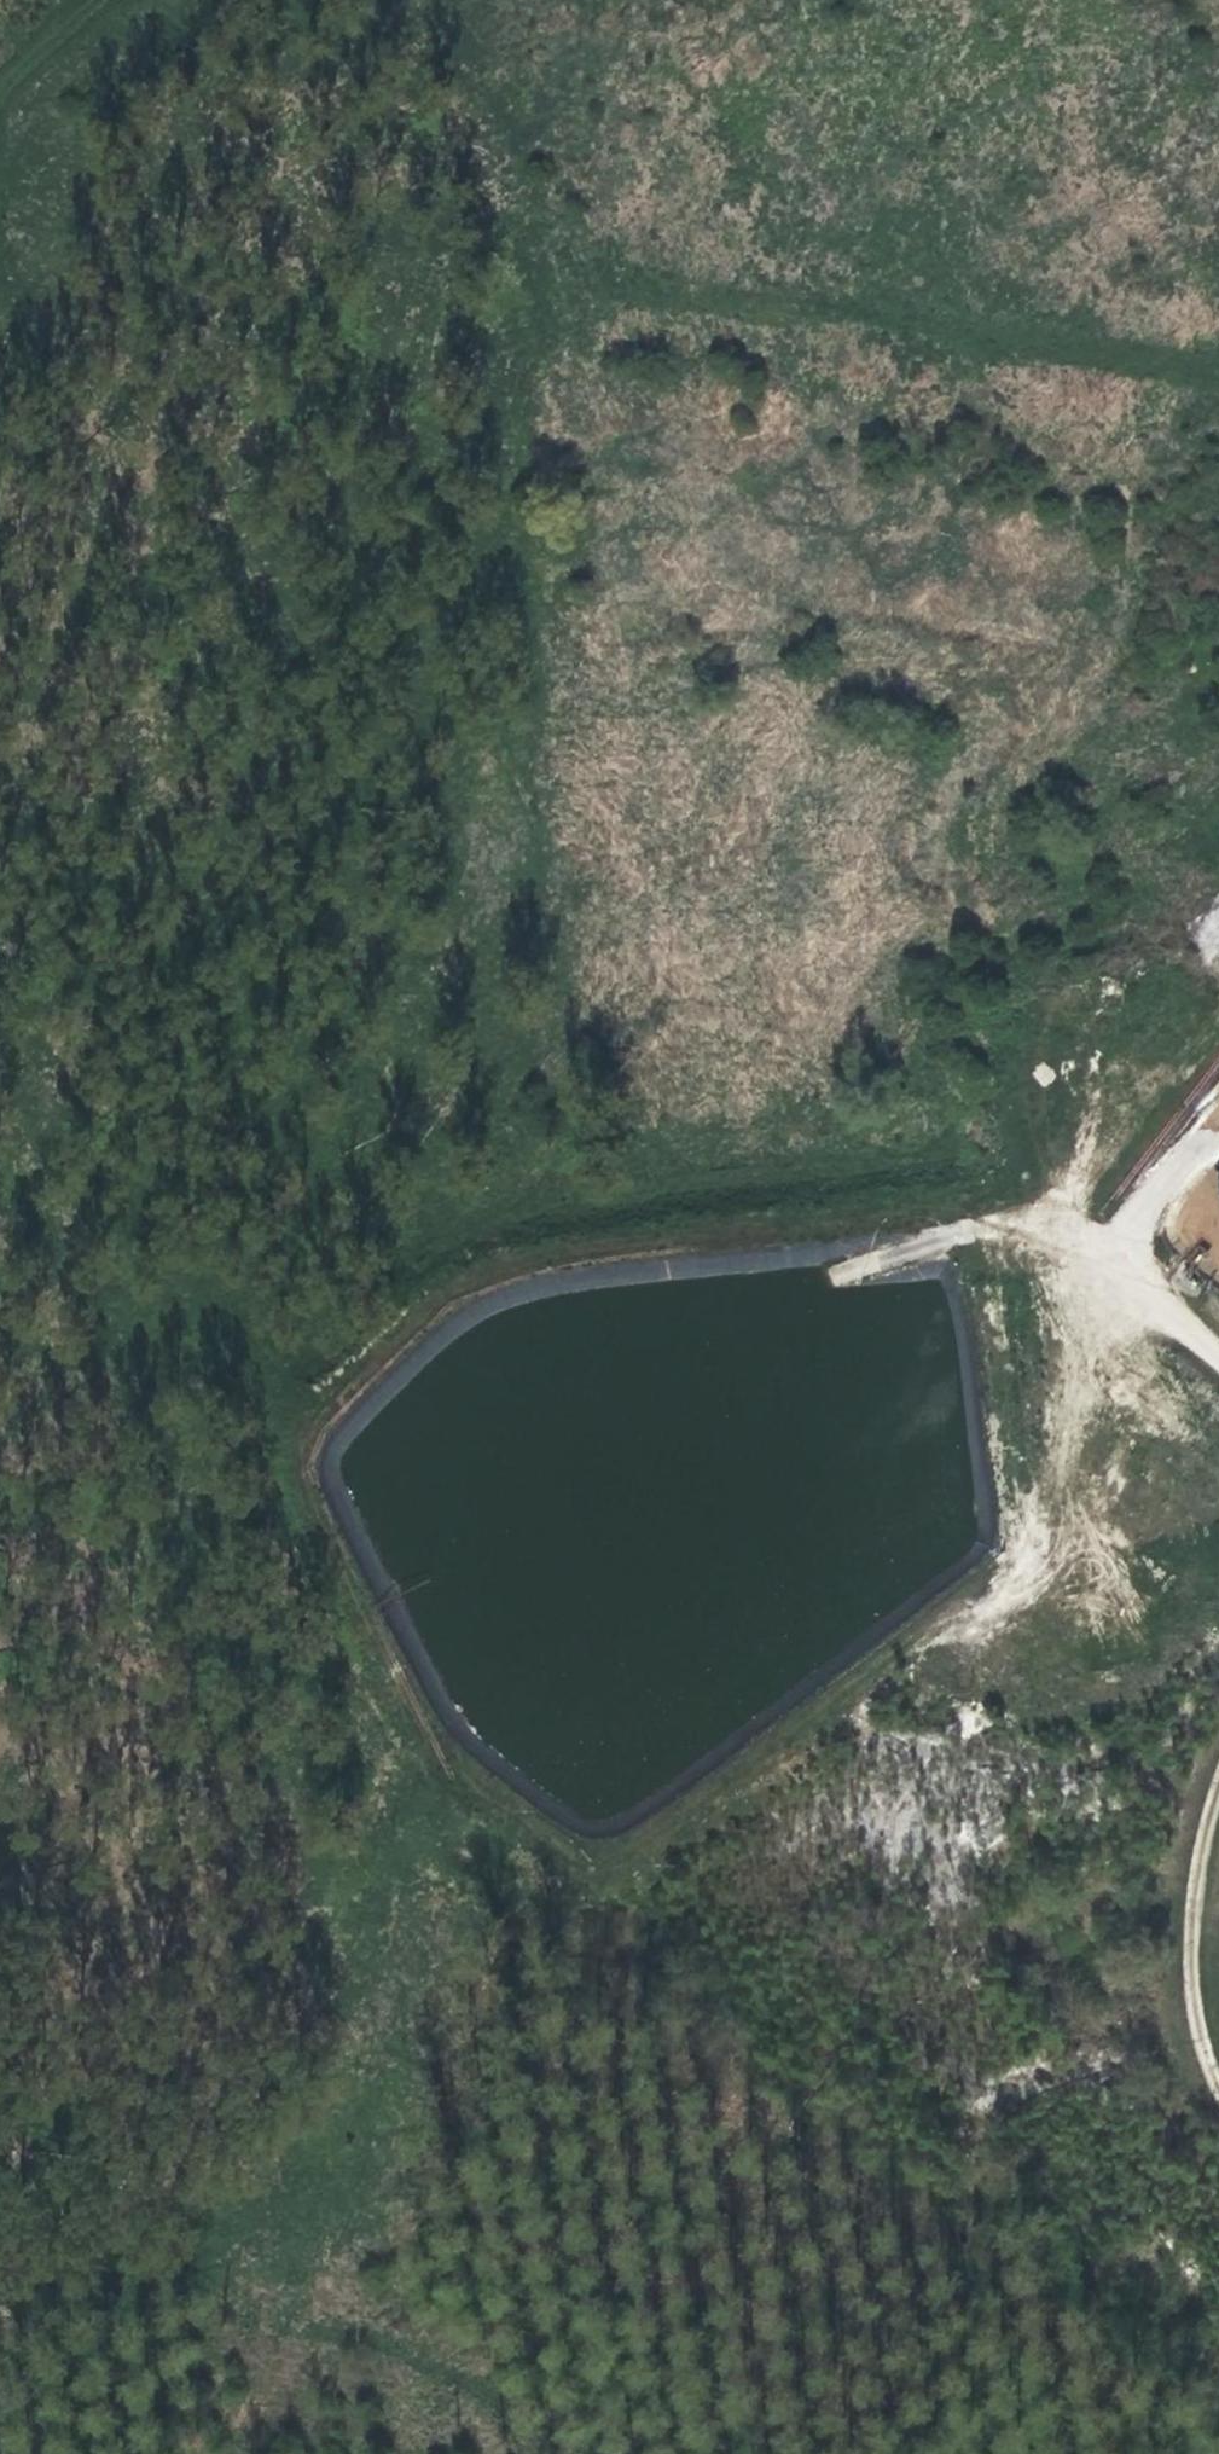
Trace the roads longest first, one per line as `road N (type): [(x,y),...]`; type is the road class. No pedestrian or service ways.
road 1 (track): [(1218,2108),(1196,2057),(1185,1953),(1190,1881),(1218,1771)]
road 2 (track): [(1218,1351),(1075,1205)]
road 3 (track): [(105,0),(0,103)]

